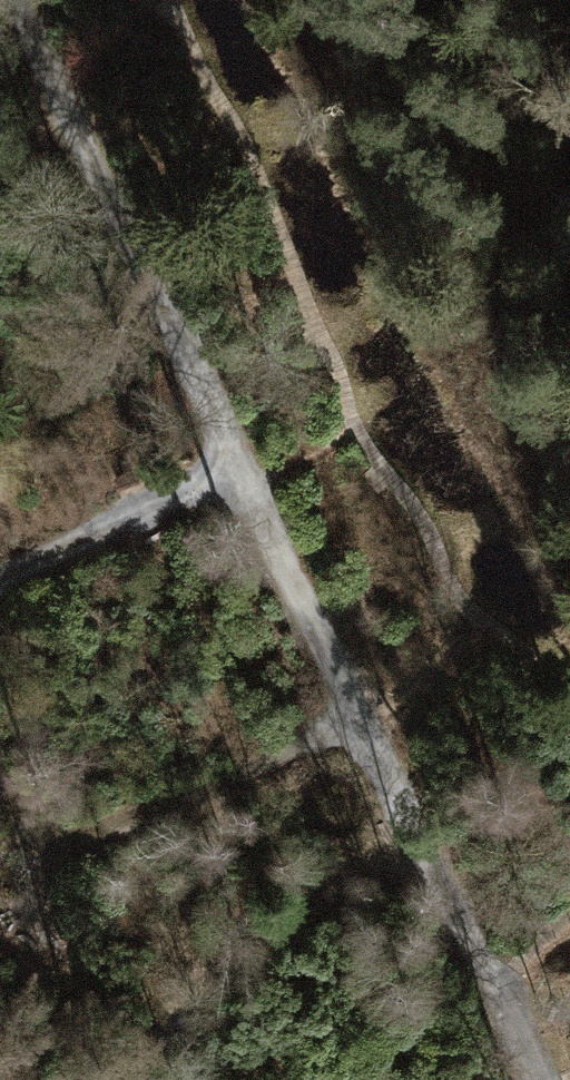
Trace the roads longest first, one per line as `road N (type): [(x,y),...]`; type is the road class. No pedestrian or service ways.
road 1 (track): [(538,1079),(232,474),(14,0)]
road 2 (track): [(0,792),(68,845),(187,813),(362,729)]
road 3 (track): [(232,474),(0,588)]

